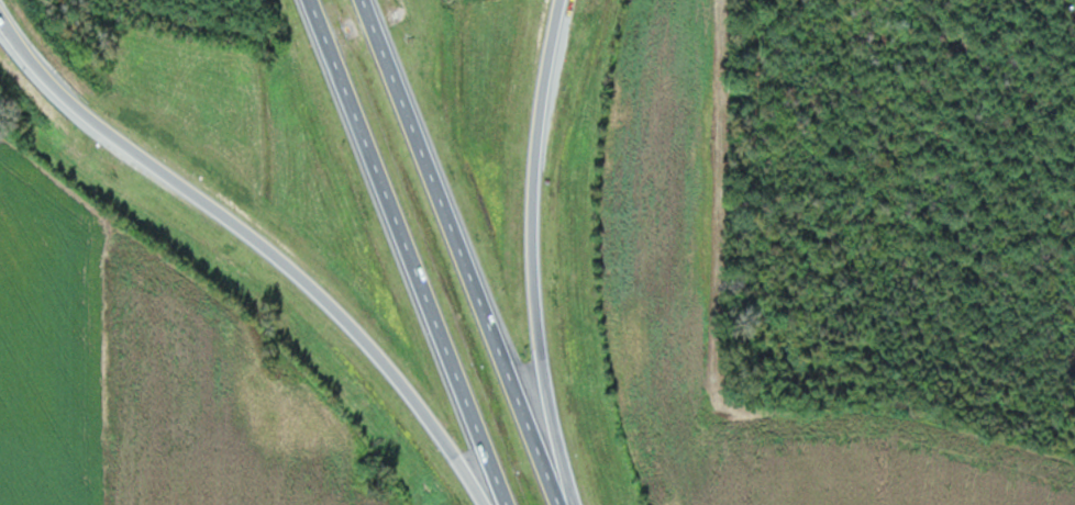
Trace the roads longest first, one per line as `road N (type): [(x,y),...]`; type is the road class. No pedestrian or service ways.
road 1 (motorway): [(0,14),(84,114),(313,287),(419,400),(486,504)]
road 2 (motorway): [(561,504),(363,0)]
road 3 (motorway): [(310,0),(504,504)]
road 4 (motorway): [(571,504),(551,406),(535,248),(544,90),(561,0)]

